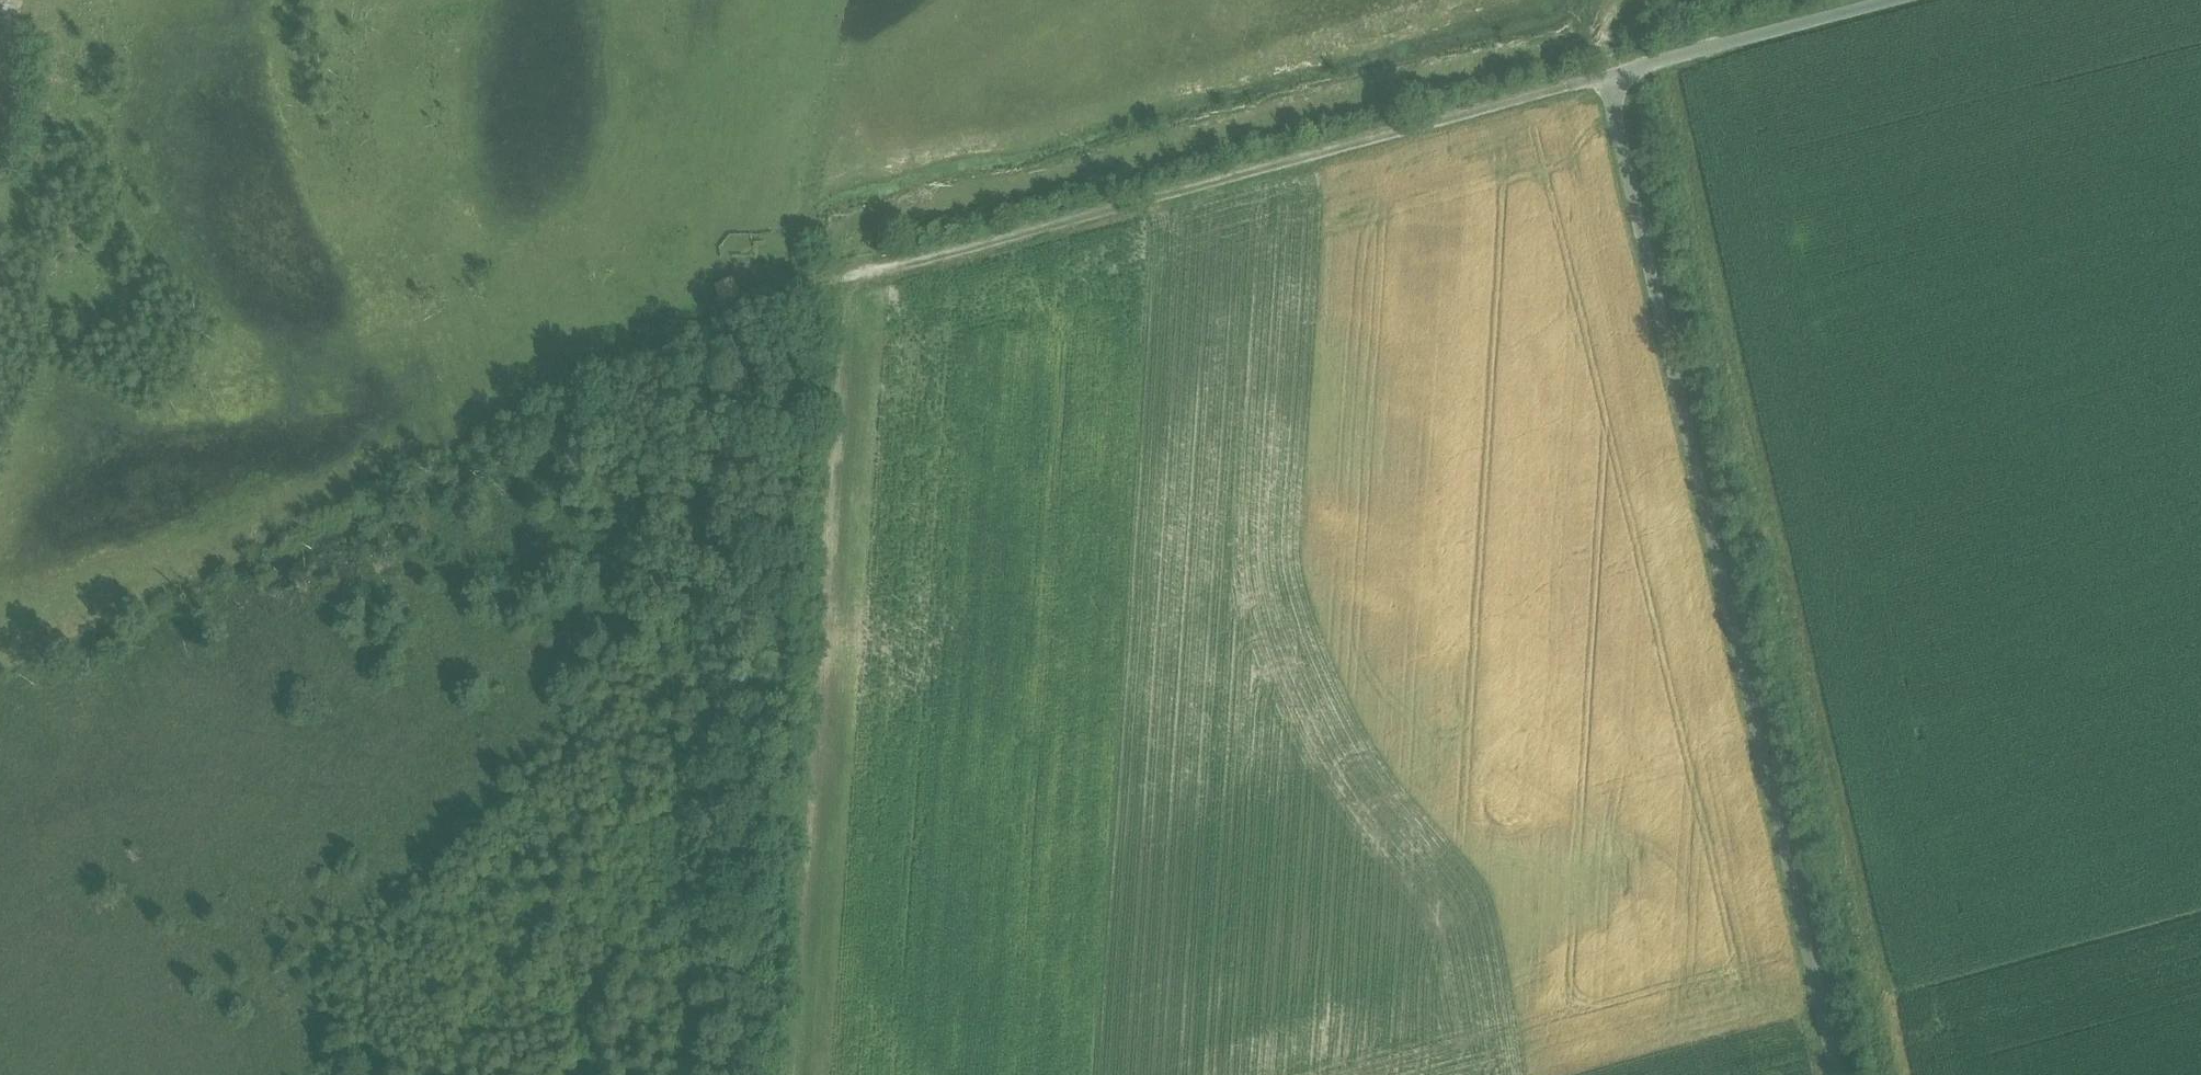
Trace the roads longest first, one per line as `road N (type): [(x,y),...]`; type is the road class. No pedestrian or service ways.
road 1 (unclassified): [(1885,0),(1603,75),(1838,1074)]
road 2 (track): [(805,285),(1603,75)]

